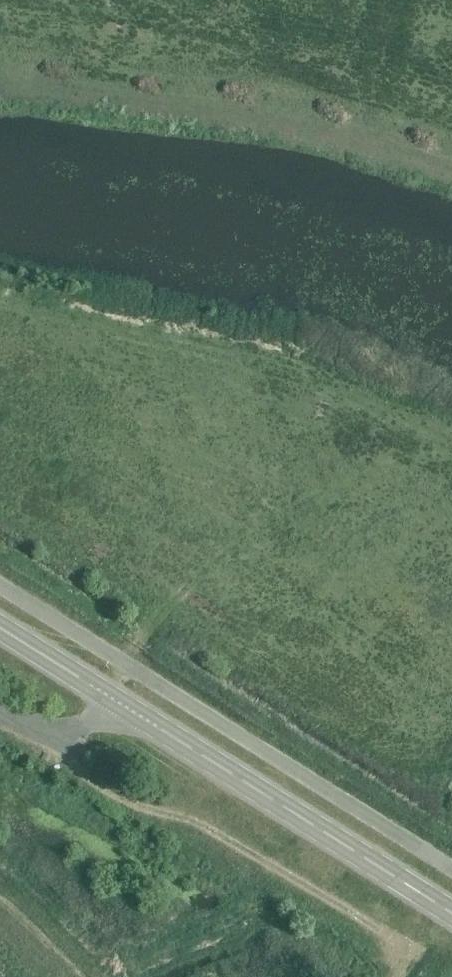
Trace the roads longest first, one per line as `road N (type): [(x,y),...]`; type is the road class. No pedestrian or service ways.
road 1 (secondary): [(451,912),(110,695)]
road 2 (unclassified): [(451,869),(128,666)]
road 3 (unclassified): [(128,666),(0,585)]
road 4 (secondary): [(110,695),(0,625)]
road 5 (unclassified): [(110,695),(74,731),(36,727),(0,709)]

